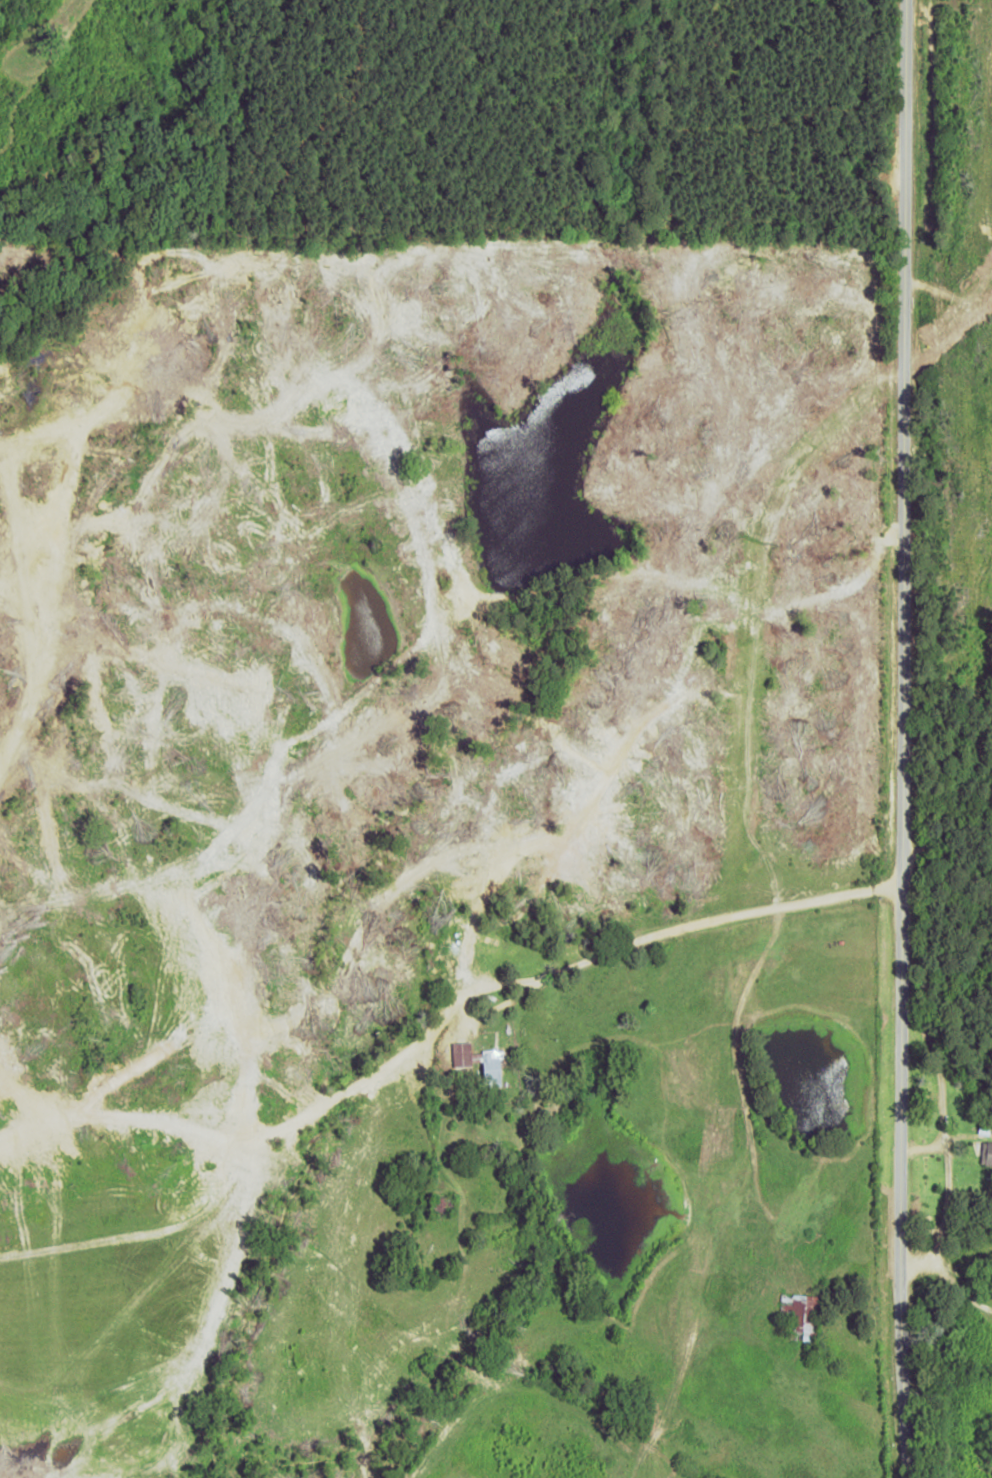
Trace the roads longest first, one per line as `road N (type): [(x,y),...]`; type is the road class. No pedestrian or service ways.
road 1 (tertiary): [(910,1477),(923,817),(902,0)]

